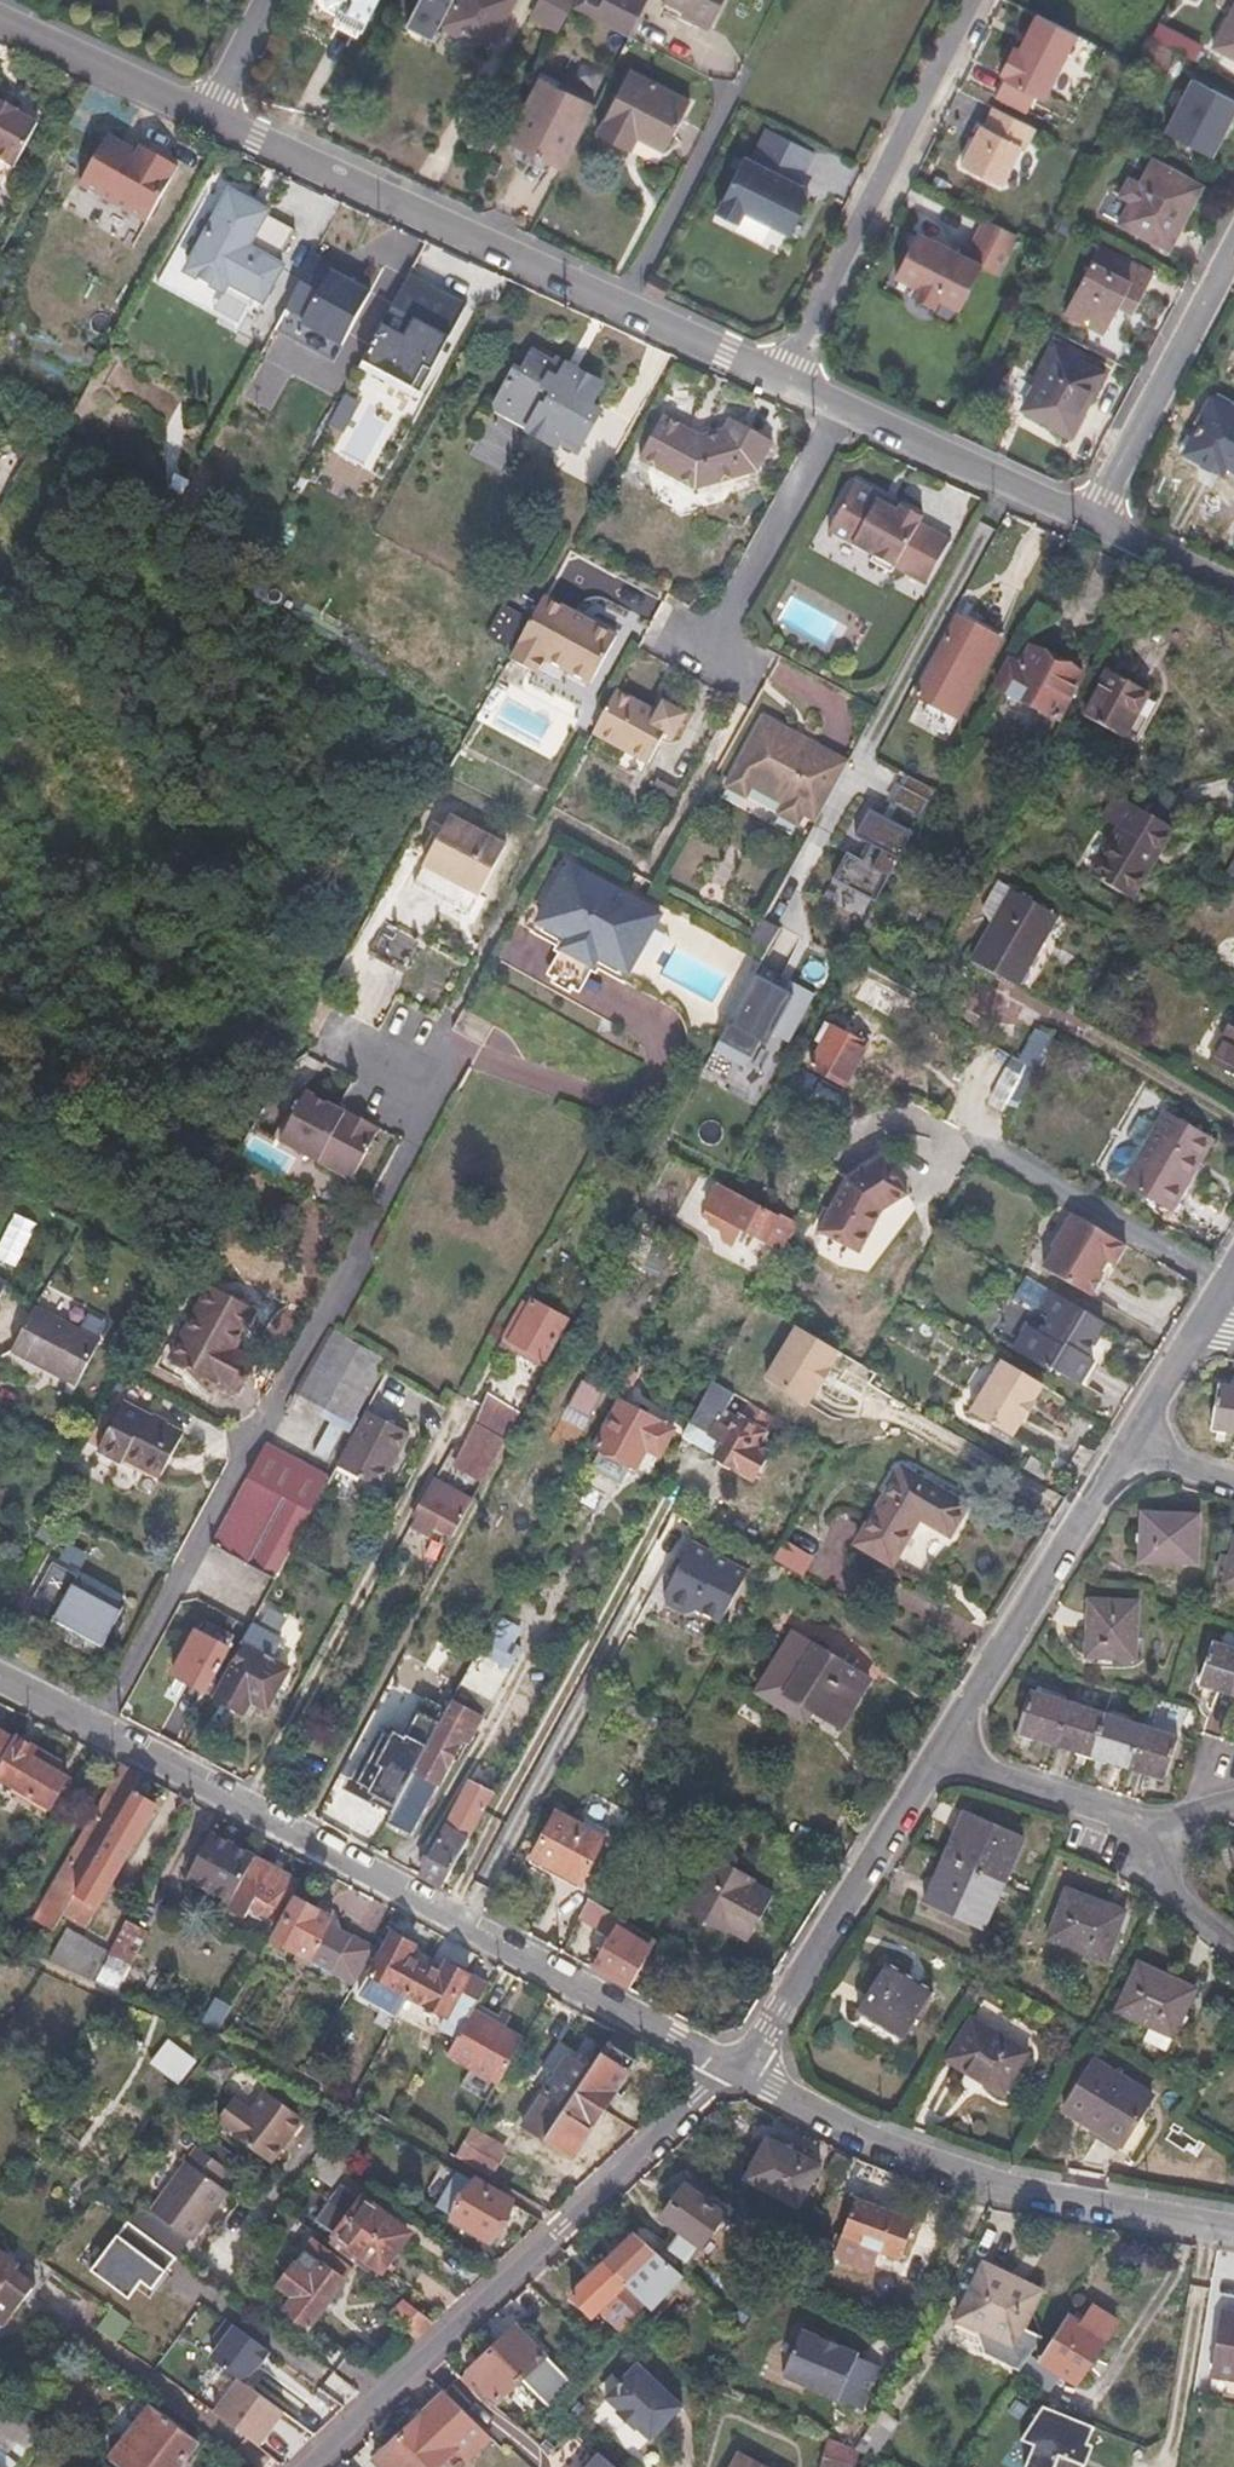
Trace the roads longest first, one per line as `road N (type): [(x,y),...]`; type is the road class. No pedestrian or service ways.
road 1 (residential): [(97,1728),(439,1089),(340,1040)]
road 2 (residential): [(97,1728),(741,2072)]
road 3 (residential): [(789,381),(208,113)]
road 4 (residential): [(310,2466),(696,2097),(741,2072)]
road 5 (residential): [(741,2072),(892,2152),(1021,2188),(1233,2225)]
road 6 (residential): [(789,381),(978,0)]
road 7 (residential): [(741,2072),(945,1753)]
road 8 (residential): [(945,1753),(1129,1446)]
road 9 (residential): [(1088,524),(1233,244)]
road 10 (residential): [(844,408),(716,652)]
road 11 (residential): [(1088,524),(844,408)]
road 12 (residential): [(208,113),(0,9)]
road 13 (residential): [(945,1753),(1153,1818)]
road 14 (residential): [(1129,1446),(1210,1307)]
road 15 (residential): [(1233,588),(1088,524)]
road 16 (residential): [(1233,1936),(1158,1865),(1153,1818)]
road 17 (residential): [(208,113),(265,0)]

